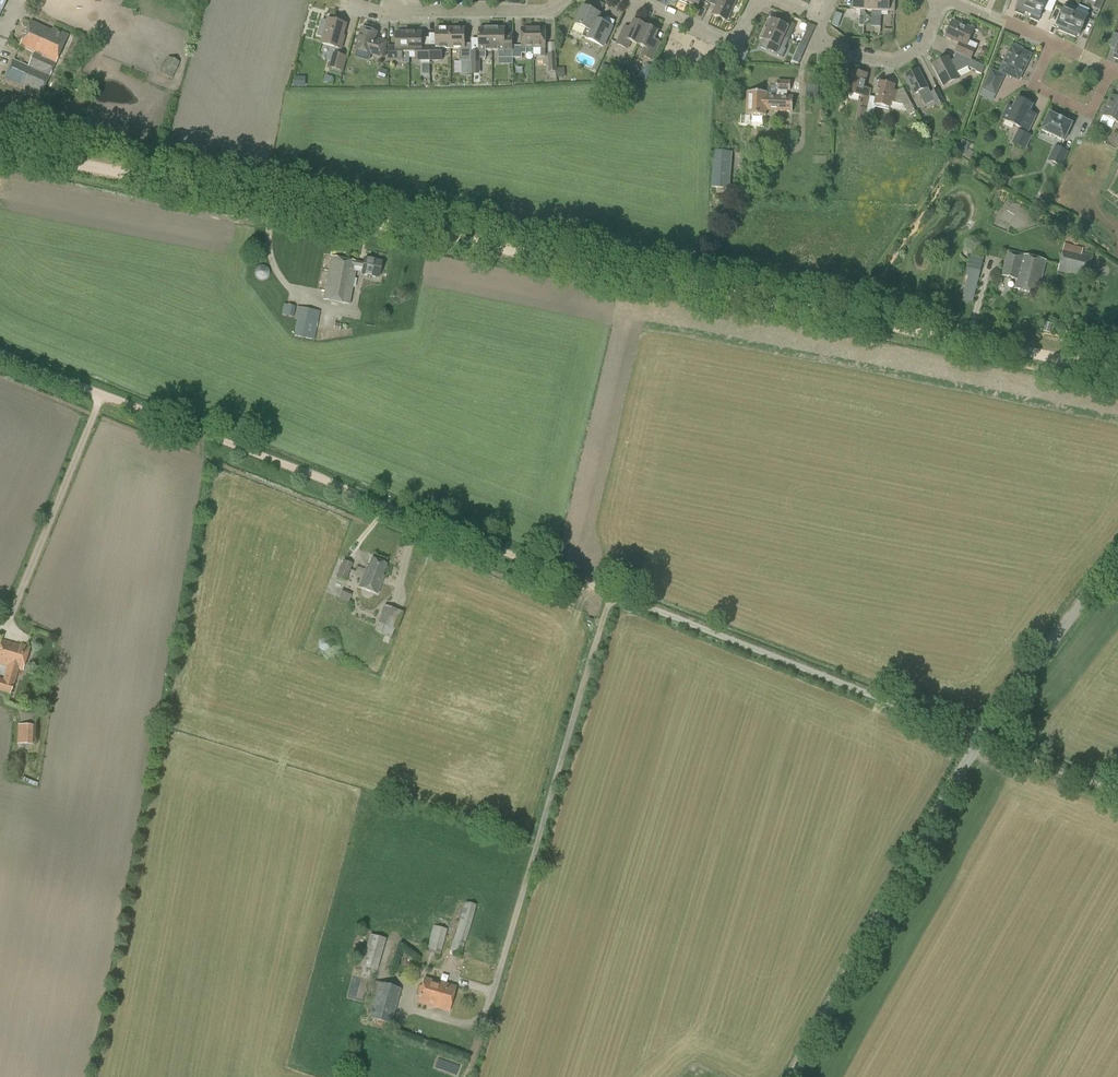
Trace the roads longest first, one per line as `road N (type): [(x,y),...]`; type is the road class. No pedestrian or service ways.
road 1 (track): [(1117,790),(0,351)]
road 2 (track): [(1117,369),(0,149)]
road 3 (unclassified): [(793,1076),(981,736),(1117,560)]
road 4 (track): [(612,594),(487,1008),(479,1022),(450,1021)]
road 5 (track): [(103,394),(4,631)]
road 6 (residential): [(560,0),(542,11),(392,13)]
road 7 (residential): [(817,38),(849,54),(898,61),(922,48),(943,0)]
road 8 (residential): [(758,0),(739,41),(636,0)]
road 9 (residential): [(1052,43),(1037,88),(1083,111),(1093,108),(1111,69)]

